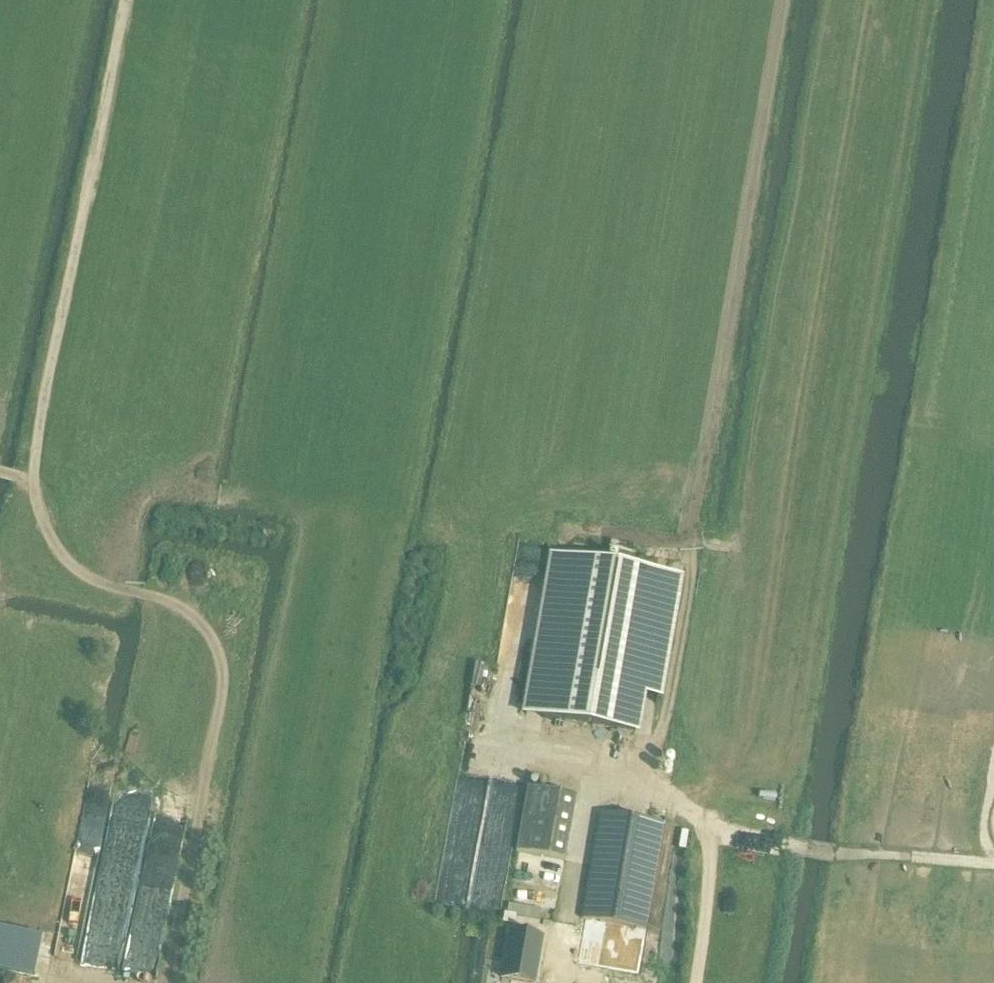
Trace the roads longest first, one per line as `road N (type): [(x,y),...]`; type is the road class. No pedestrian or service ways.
road 1 (track): [(167,982),(223,667),(213,638),(187,611),(86,578),(60,556),(34,486),(0,472)]
road 2 (track): [(34,486),(40,412),(127,0)]
road 3 (track): [(581,786),(656,801),(709,828),(783,843),(993,864)]
road 4 (track): [(695,982),(709,828)]
road 5 (track): [(570,864),(589,735)]

